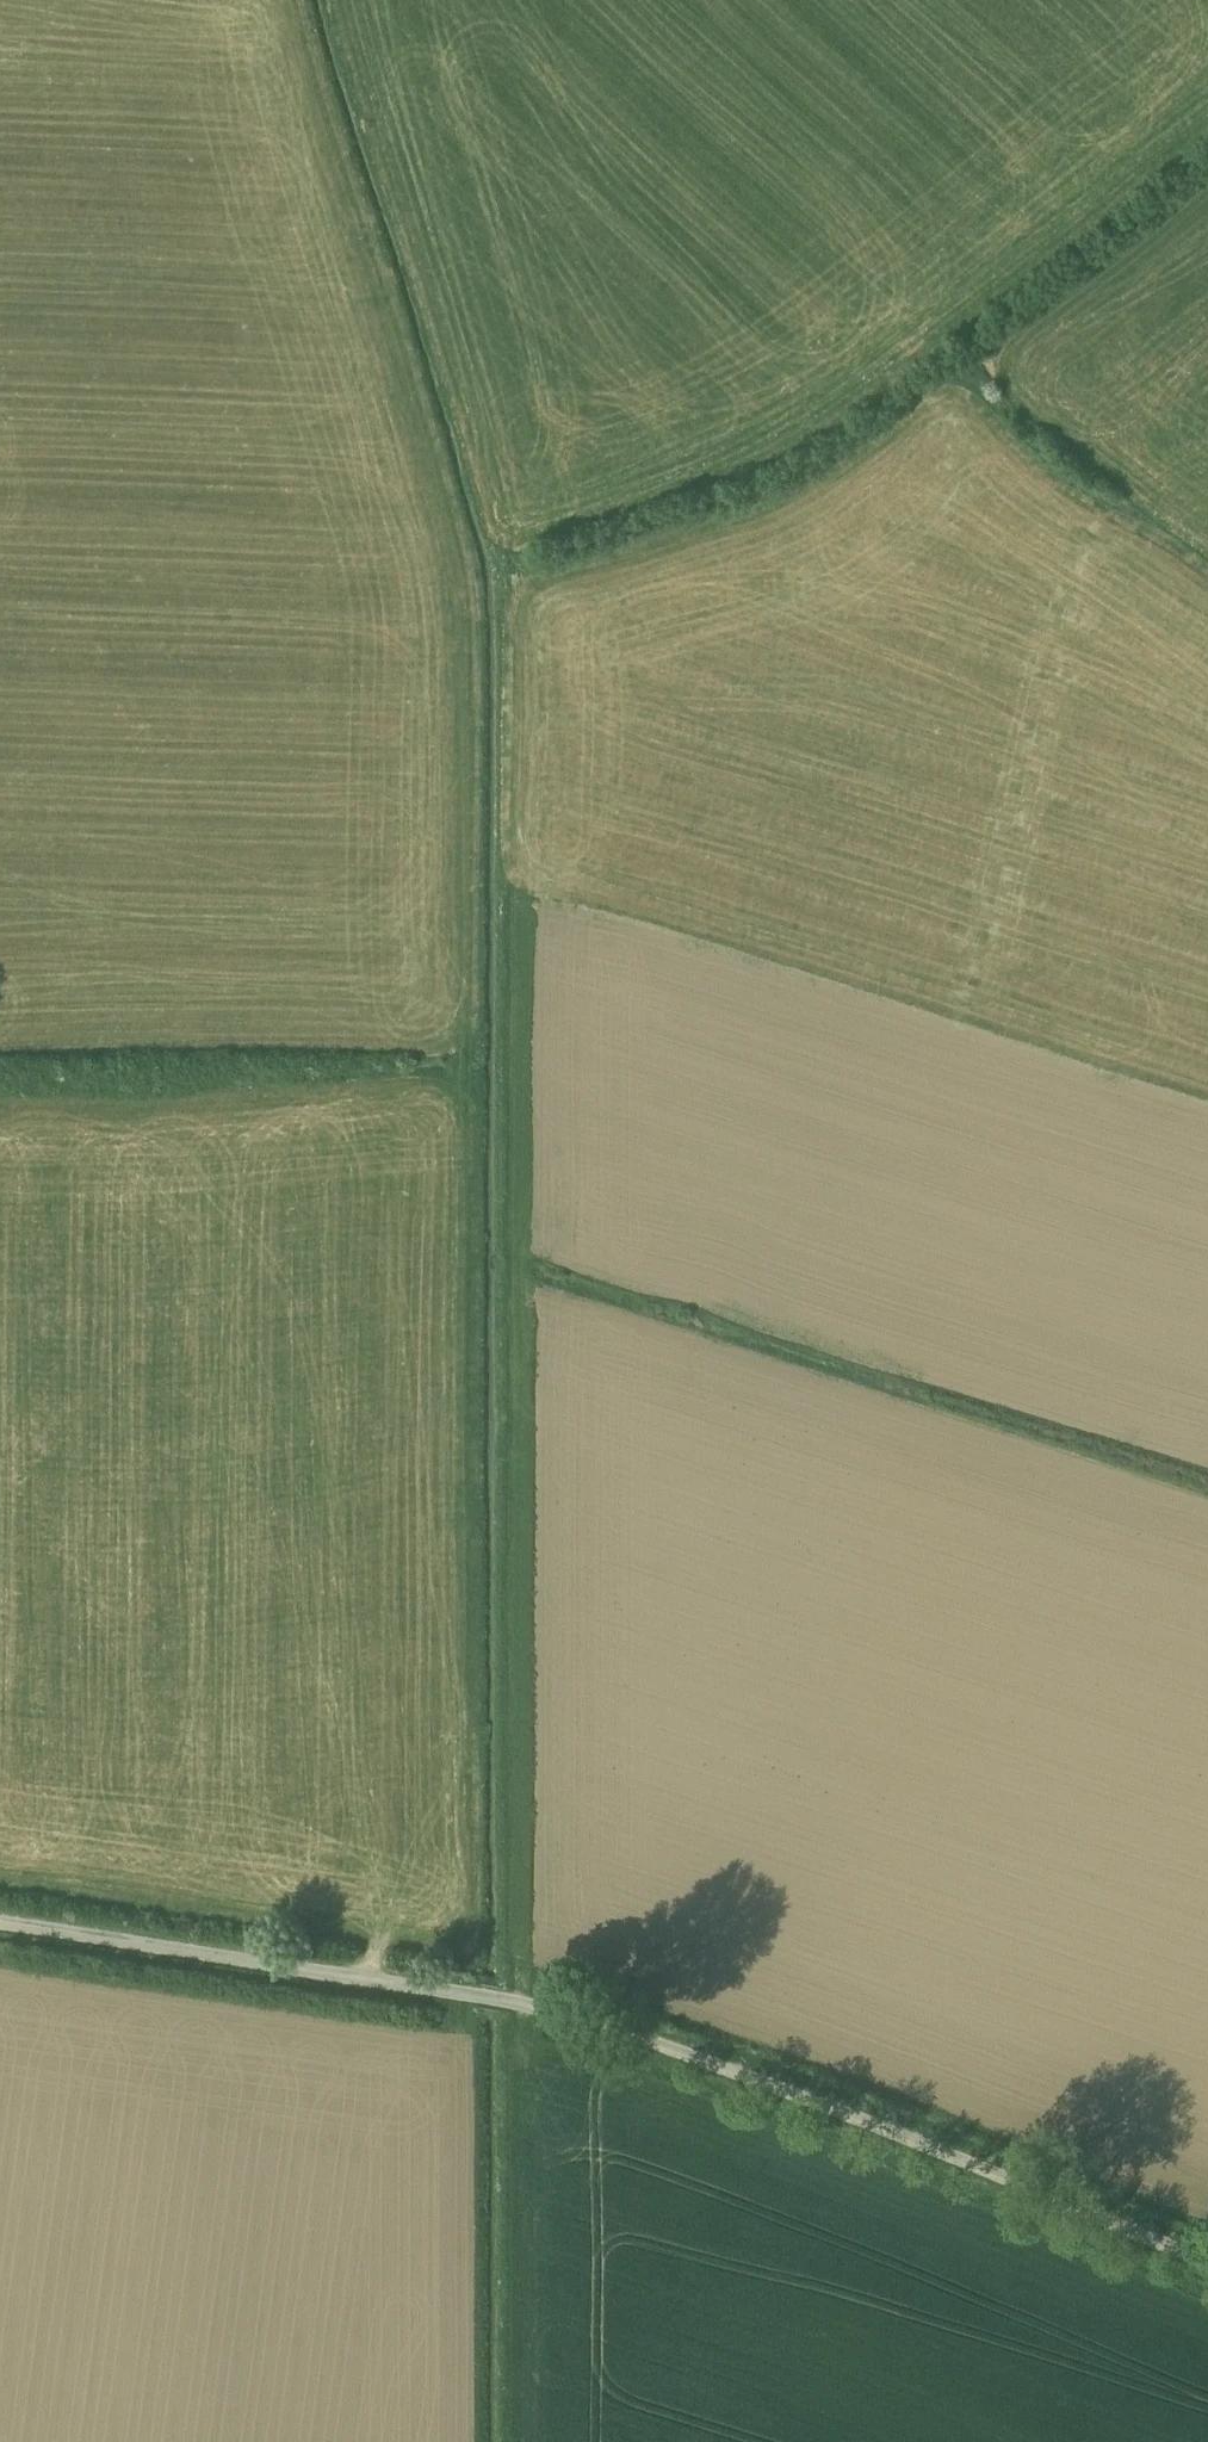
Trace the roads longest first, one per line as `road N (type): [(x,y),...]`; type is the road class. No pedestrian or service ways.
road 1 (unclassified): [(0,1924),(562,2011),(873,2124),(1207,2259)]

